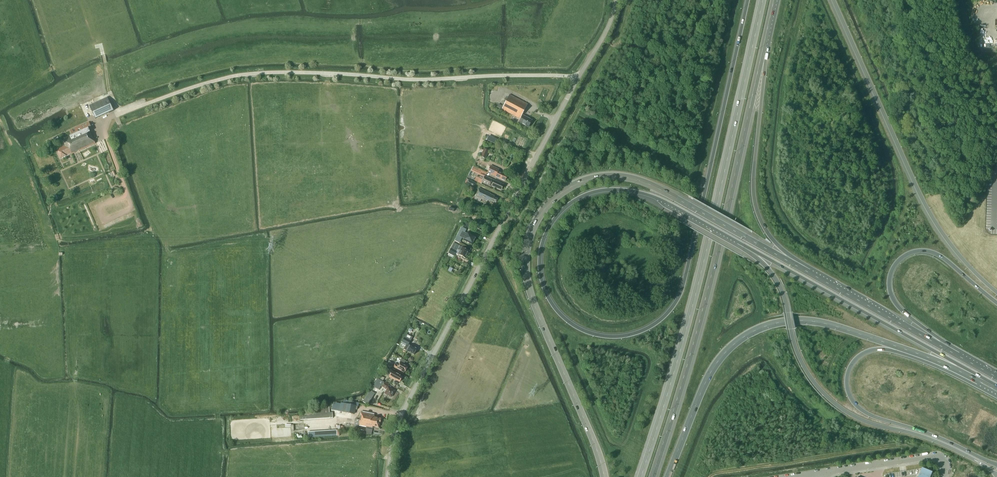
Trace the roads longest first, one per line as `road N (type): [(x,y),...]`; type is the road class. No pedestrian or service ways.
road 1 (trunk): [(807,271),(629,177),(584,180),(551,199),(528,235),(526,282),(605,476)]
road 2 (unclassified): [(388,476),(397,423),(617,0)]
road 3 (trunk): [(763,0),(691,312),(641,476)]
road 4 (trunk): [(698,219),(680,294),(646,330),(615,338),(586,333),(546,294),(541,245),(551,222),(578,198),(639,192),(698,219)]
road 5 (trunk): [(652,476),(689,362),(761,54)]
road 6 (trunk): [(752,250),(783,290),(803,366),(834,403),(868,422),(939,442),(996,474)]
road 7 (trunk): [(667,476),(707,378),(754,331),(809,321),(914,352)]
road 8 (trunk): [(996,292),(954,249),(923,200),(834,0)]
road 9 (trunk): [(996,465),(854,402),(847,376),(860,354),(914,352)]
road 10 (trunk): [(752,250),(978,380)]
road 11 (trunk): [(959,356),(895,302),(889,280),(896,264),(911,253),(934,253),(996,303)]
road 12 (trunk): [(807,271),(768,234),(756,202),(761,54)]
road 13 (trunk): [(748,0),(698,219)]
road 14 (trunk): [(959,356),(807,271)]
road 15 (unclassified): [(942,476),(943,461),(928,456),(822,473)]
road 16 (track): [(613,45),(687,44),(711,0)]

